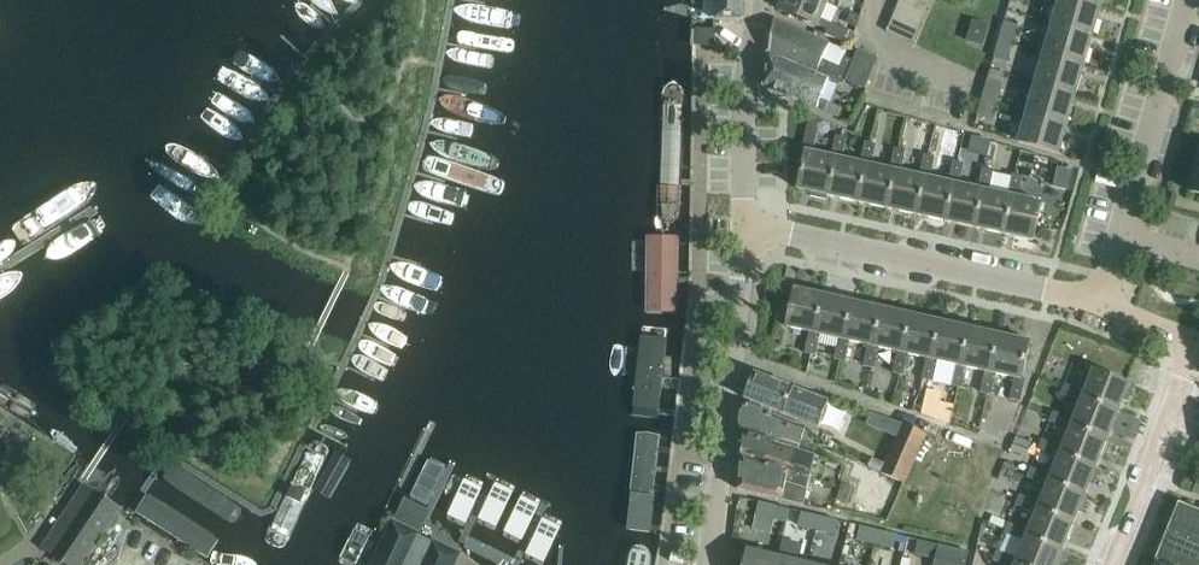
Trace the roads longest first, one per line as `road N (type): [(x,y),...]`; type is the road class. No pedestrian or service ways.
road 1 (residential): [(767,239),(800,236),(1071,293),(1101,307)]
road 2 (residential): [(706,564),(744,273),(767,239)]
road 3 (residential): [(1123,233),(1196,0)]
road 4 (residential): [(767,239),(747,194),(746,83),(757,0)]
road 5 (residential): [(1107,564),(1195,347)]

